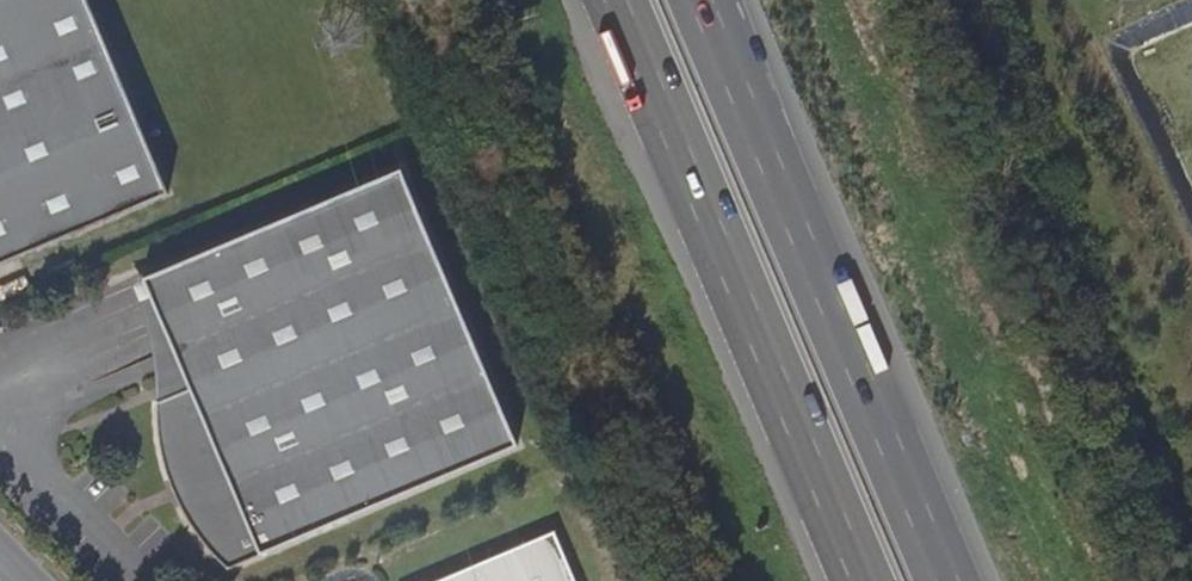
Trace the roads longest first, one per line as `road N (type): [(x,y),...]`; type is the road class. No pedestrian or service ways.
road 1 (motorway): [(614,0),(861,580)]
road 2 (motorway): [(952,580),(710,0)]

